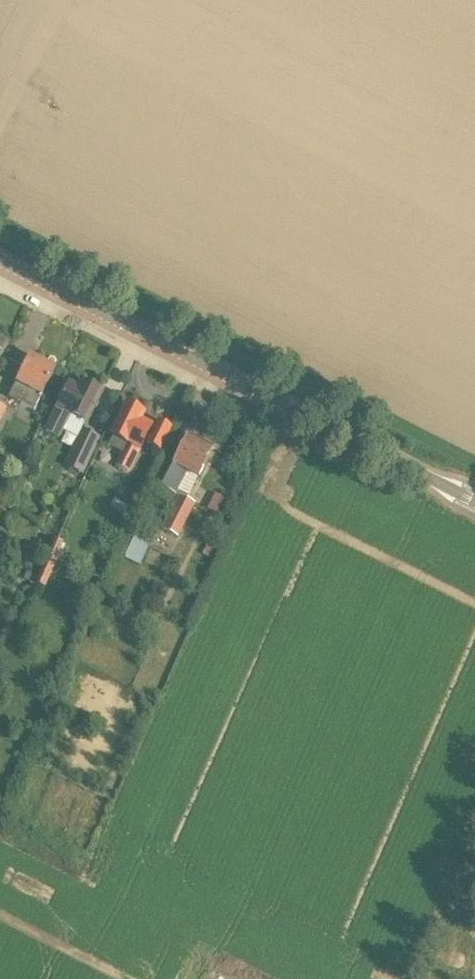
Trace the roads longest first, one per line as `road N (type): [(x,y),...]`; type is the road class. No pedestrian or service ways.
road 1 (tertiary): [(474,496),(0,256)]

